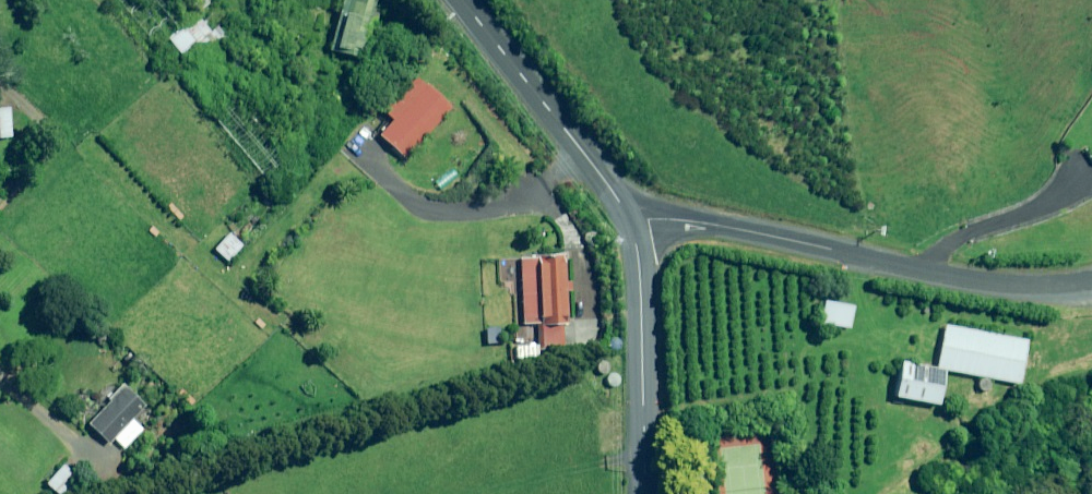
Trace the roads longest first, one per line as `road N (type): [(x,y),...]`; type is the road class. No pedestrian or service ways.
road 1 (residential): [(629,223),(712,225),(981,284),(1091,281)]
road 2 (unclassified): [(629,223),(460,0)]
road 3 (unclassified): [(644,493),(629,223)]

